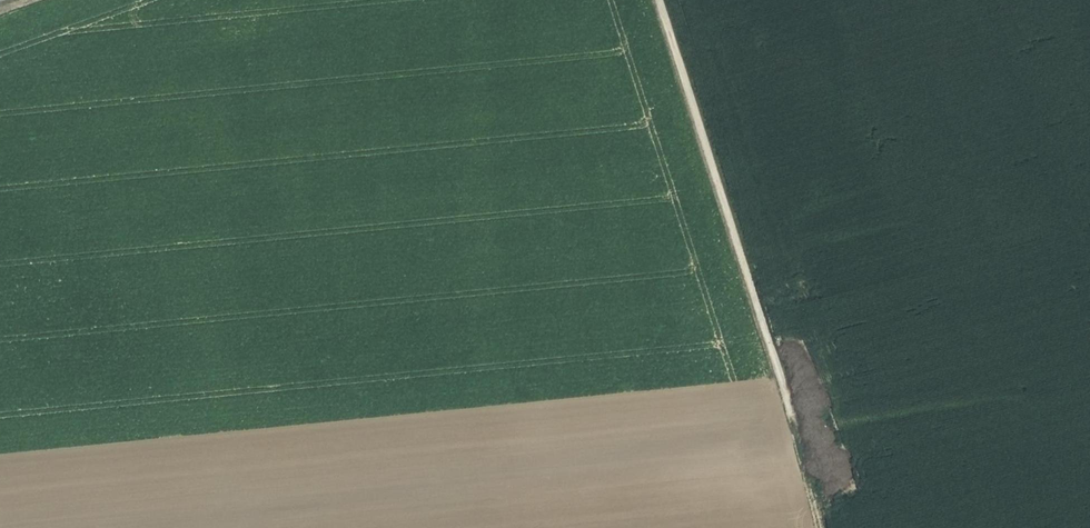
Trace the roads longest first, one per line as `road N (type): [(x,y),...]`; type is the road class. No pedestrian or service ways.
road 1 (track): [(819,527),(789,406),(658,0)]

